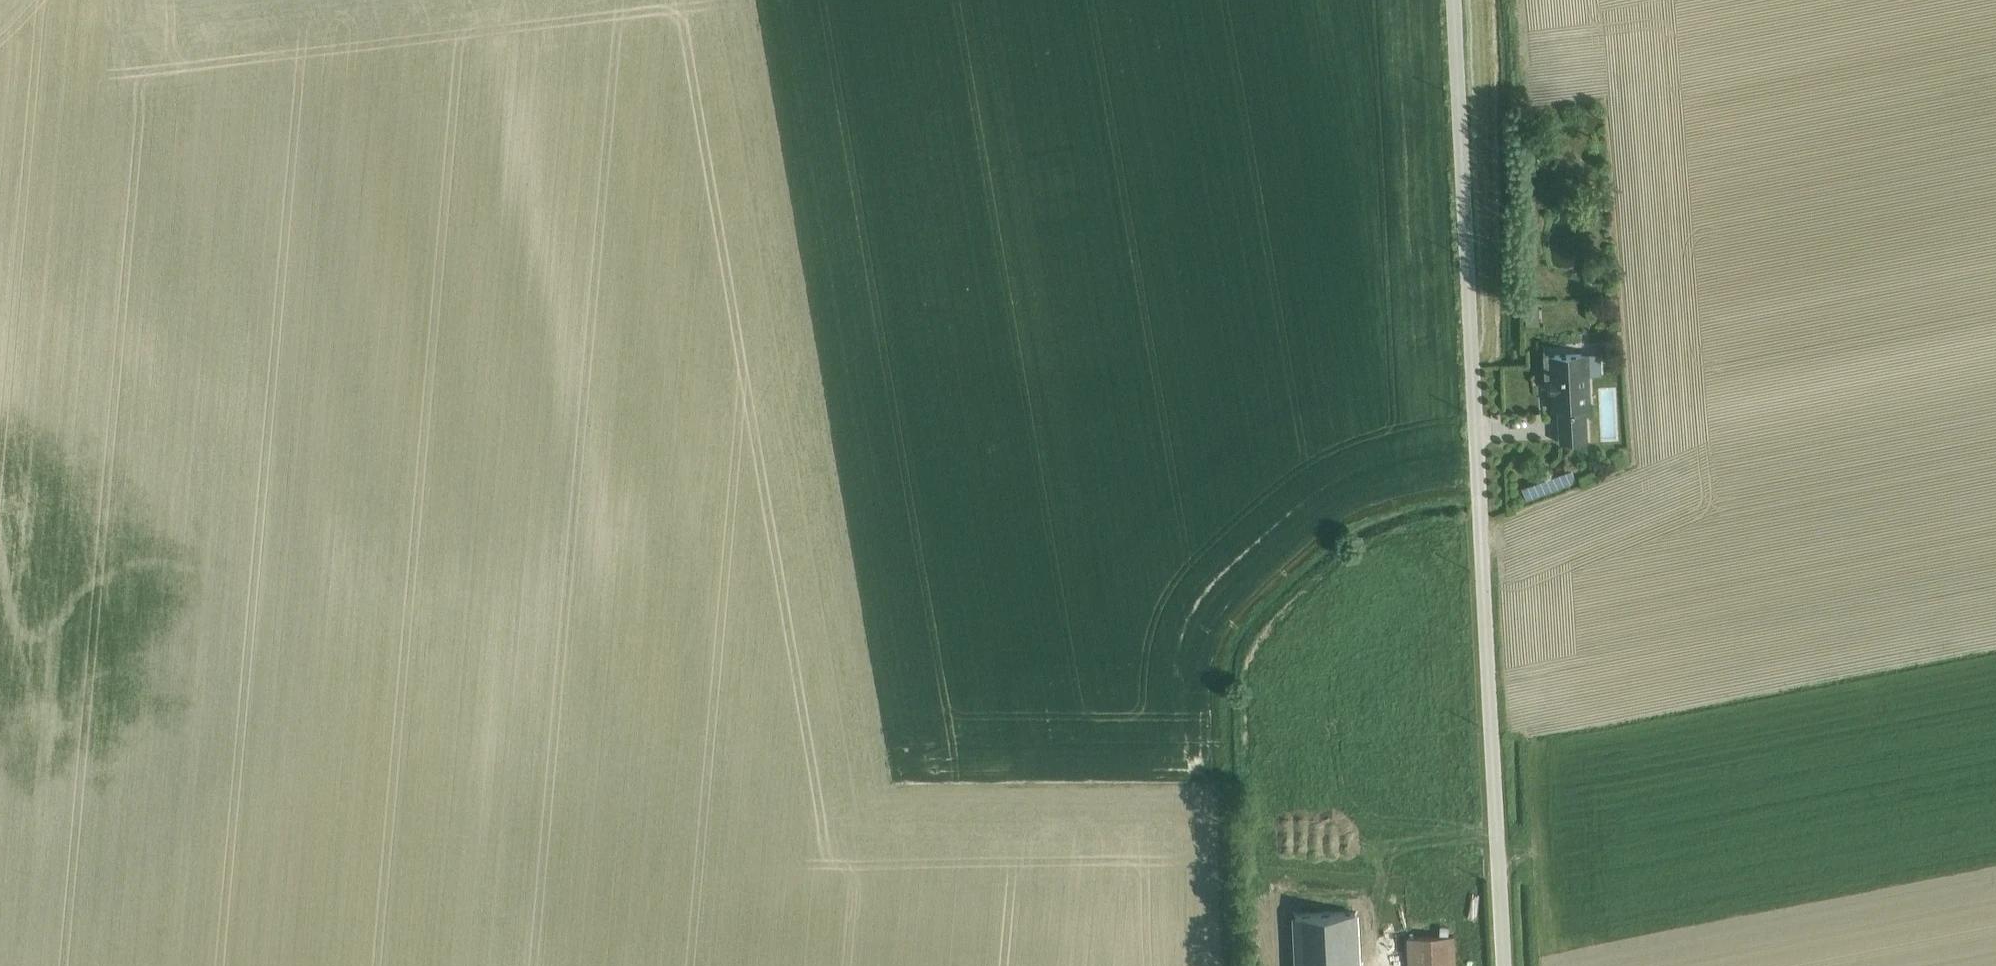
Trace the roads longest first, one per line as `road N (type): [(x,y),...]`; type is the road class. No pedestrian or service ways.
road 1 (unclassified): [(1455,0),(1503,965)]

